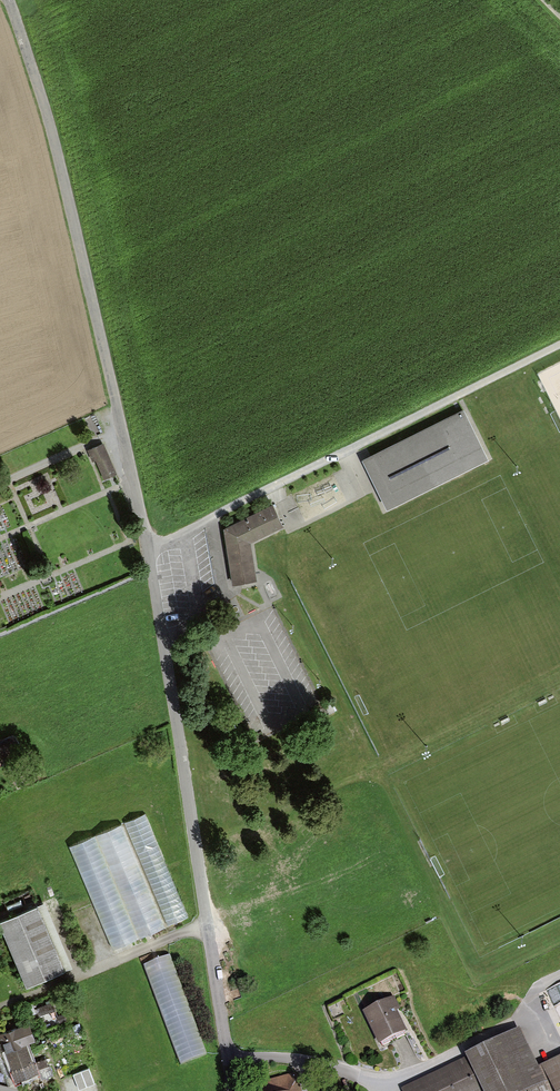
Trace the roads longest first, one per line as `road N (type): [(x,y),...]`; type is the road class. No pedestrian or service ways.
road 1 (residential): [(6,0),(50,129),(148,553)]
road 2 (residential): [(148,553),(204,925)]
road 3 (residential): [(148,553),(460,394)]
road 4 (unclassified): [(0,1007),(204,925)]
road 5 (residential): [(204,925),(232,1090)]

